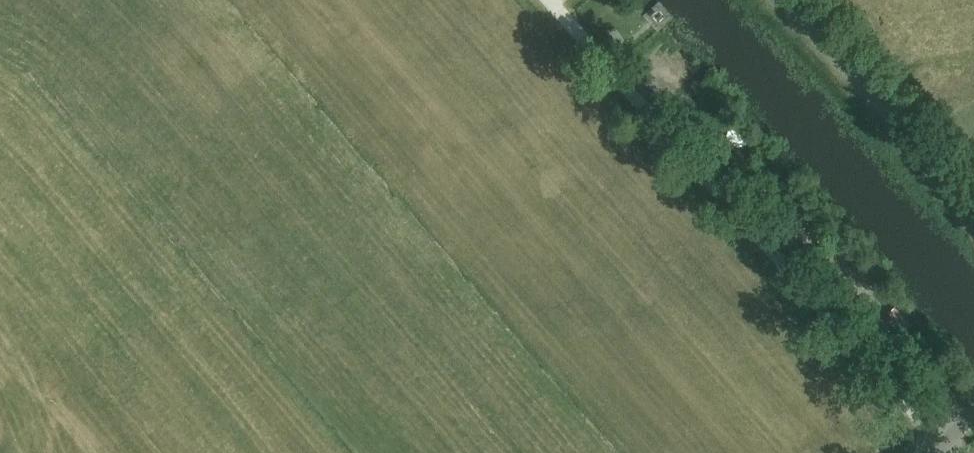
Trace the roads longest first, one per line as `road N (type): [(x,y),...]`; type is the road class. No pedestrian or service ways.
road 1 (unclassified): [(939,441),(550,0)]
road 2 (tertiary): [(973,206),(792,0)]

